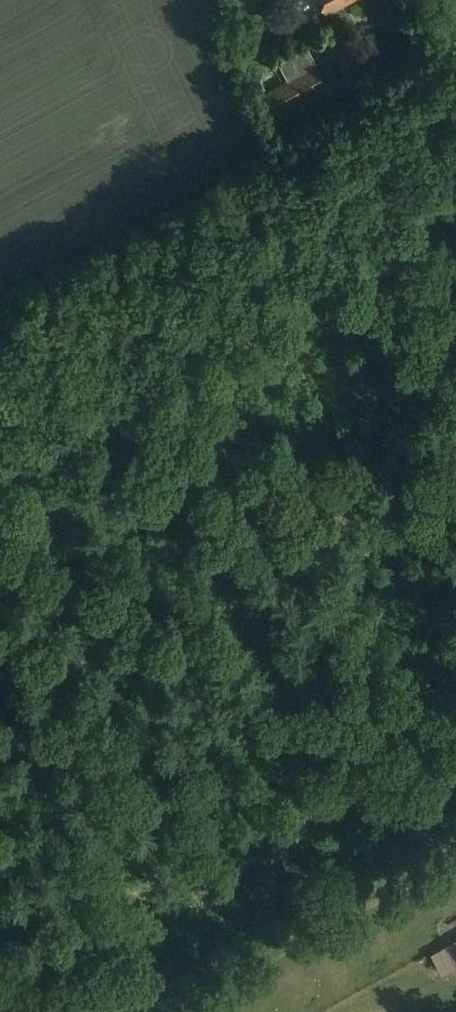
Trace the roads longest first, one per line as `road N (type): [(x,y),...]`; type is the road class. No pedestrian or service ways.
road 1 (track): [(0,293),(455,49)]
road 2 (track): [(114,1011),(455,820)]

